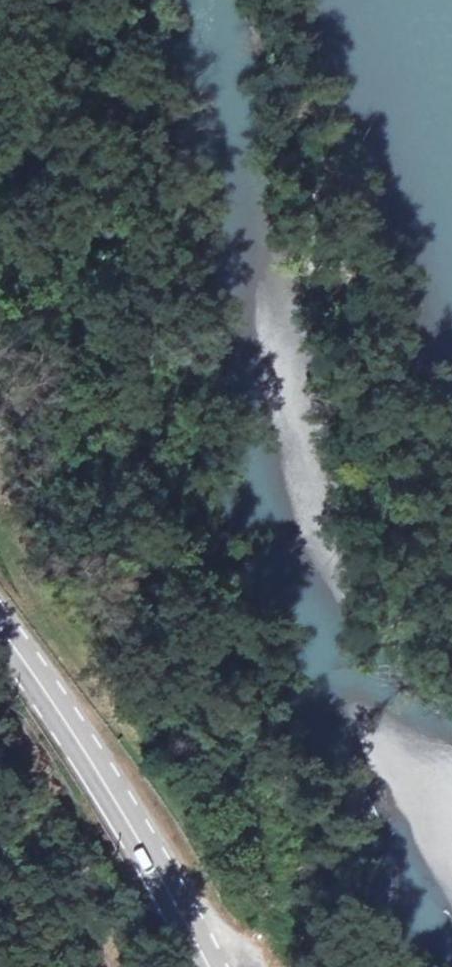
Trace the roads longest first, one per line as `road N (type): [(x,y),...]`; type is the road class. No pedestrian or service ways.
road 1 (primary): [(0,629),(118,804),(208,966)]

